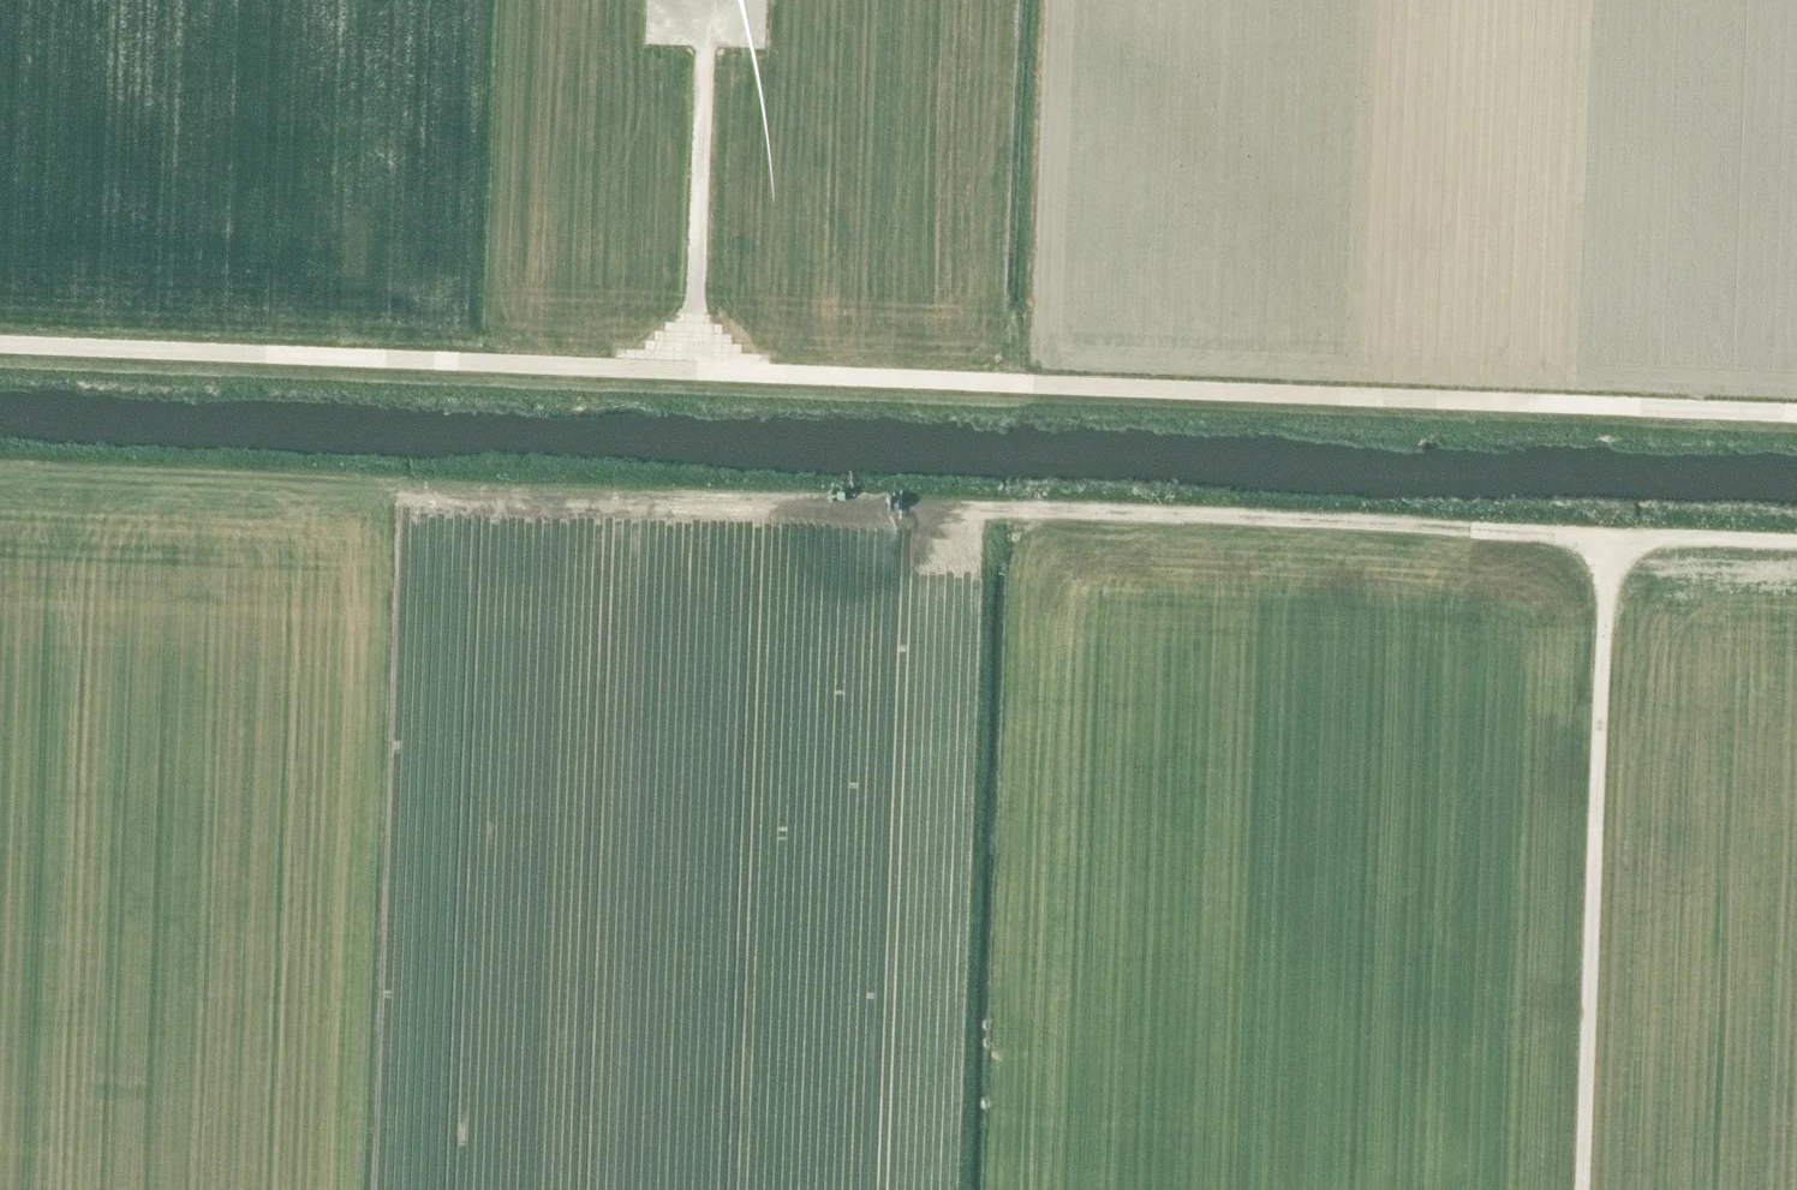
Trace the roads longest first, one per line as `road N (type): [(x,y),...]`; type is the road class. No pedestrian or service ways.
road 1 (unclassified): [(1581,1189),(1612,563),(1640,539),(1796,544)]

